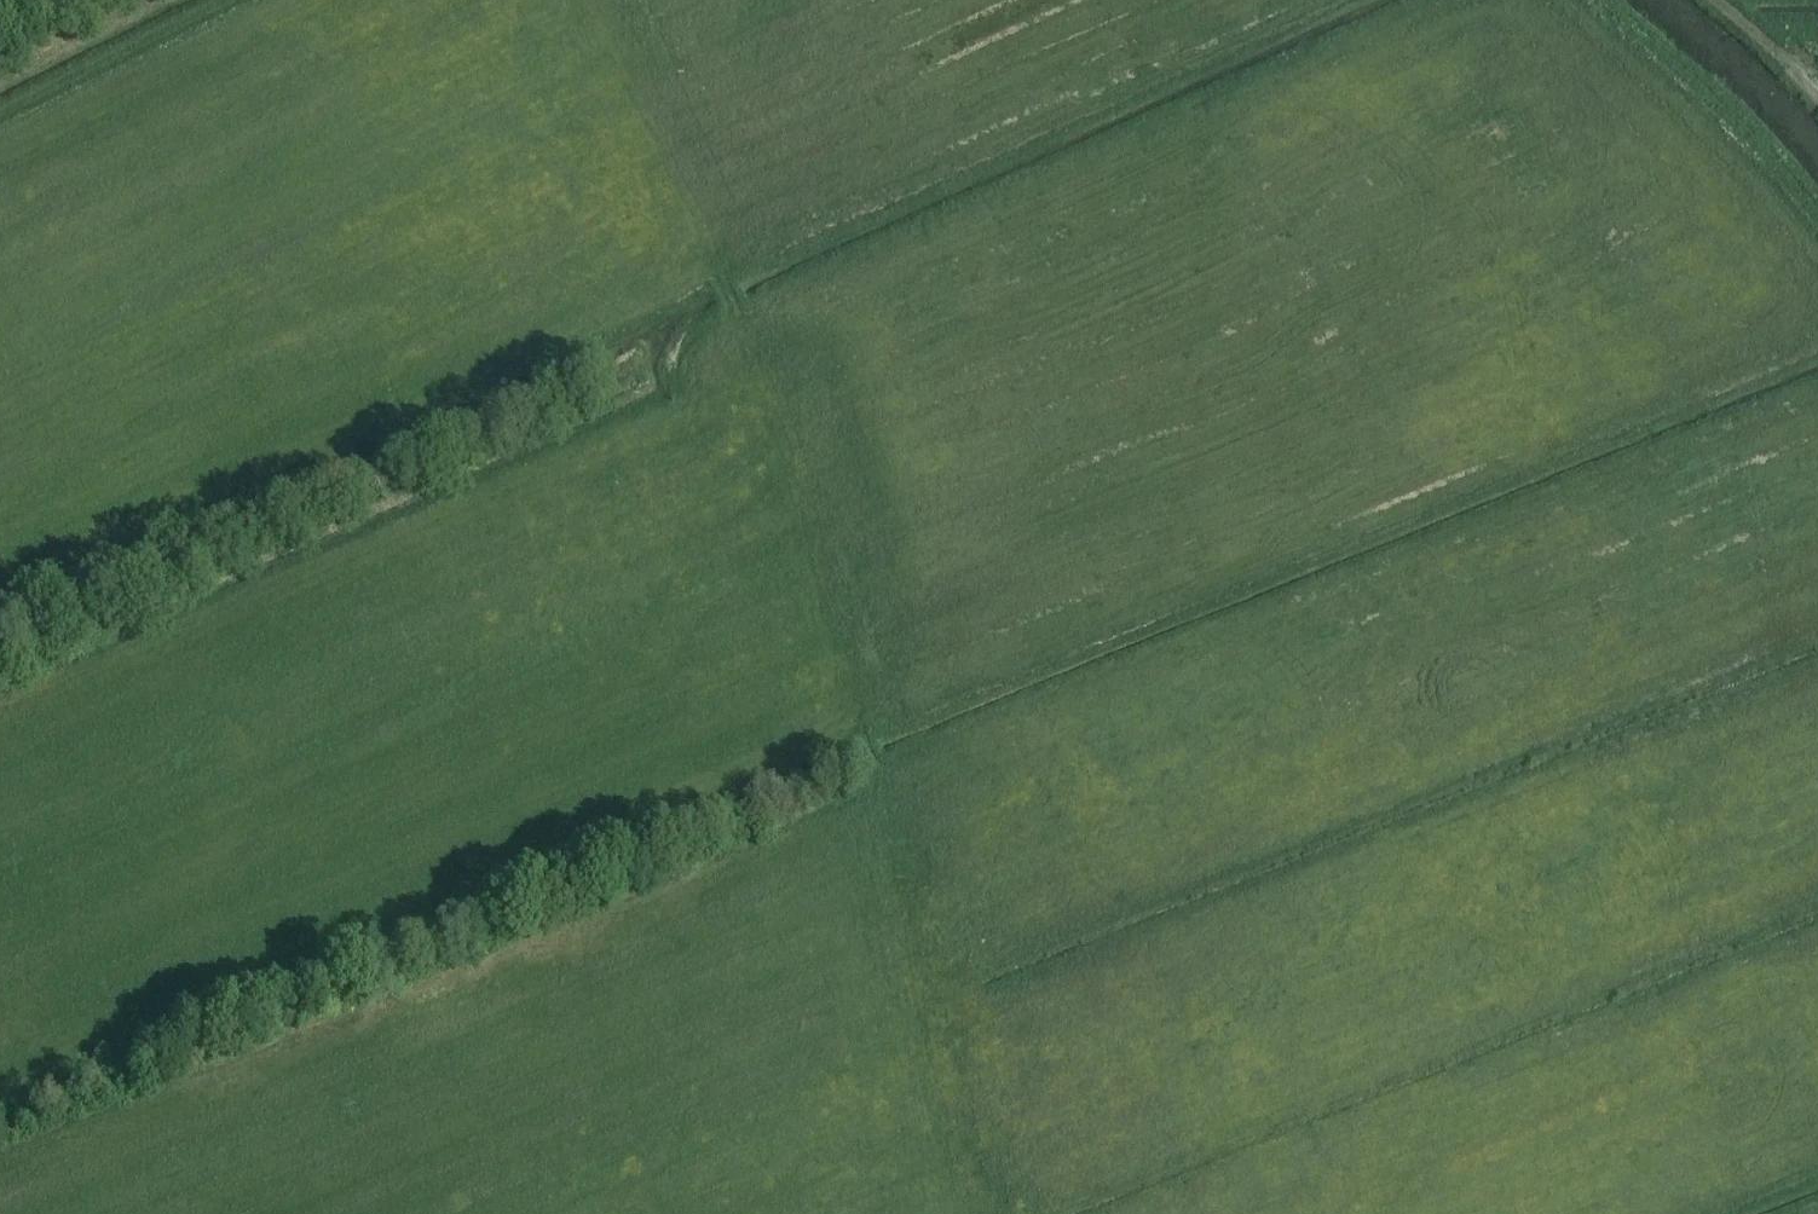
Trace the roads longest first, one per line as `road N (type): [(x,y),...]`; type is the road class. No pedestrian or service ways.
road 1 (track): [(216,0),(0,110)]

